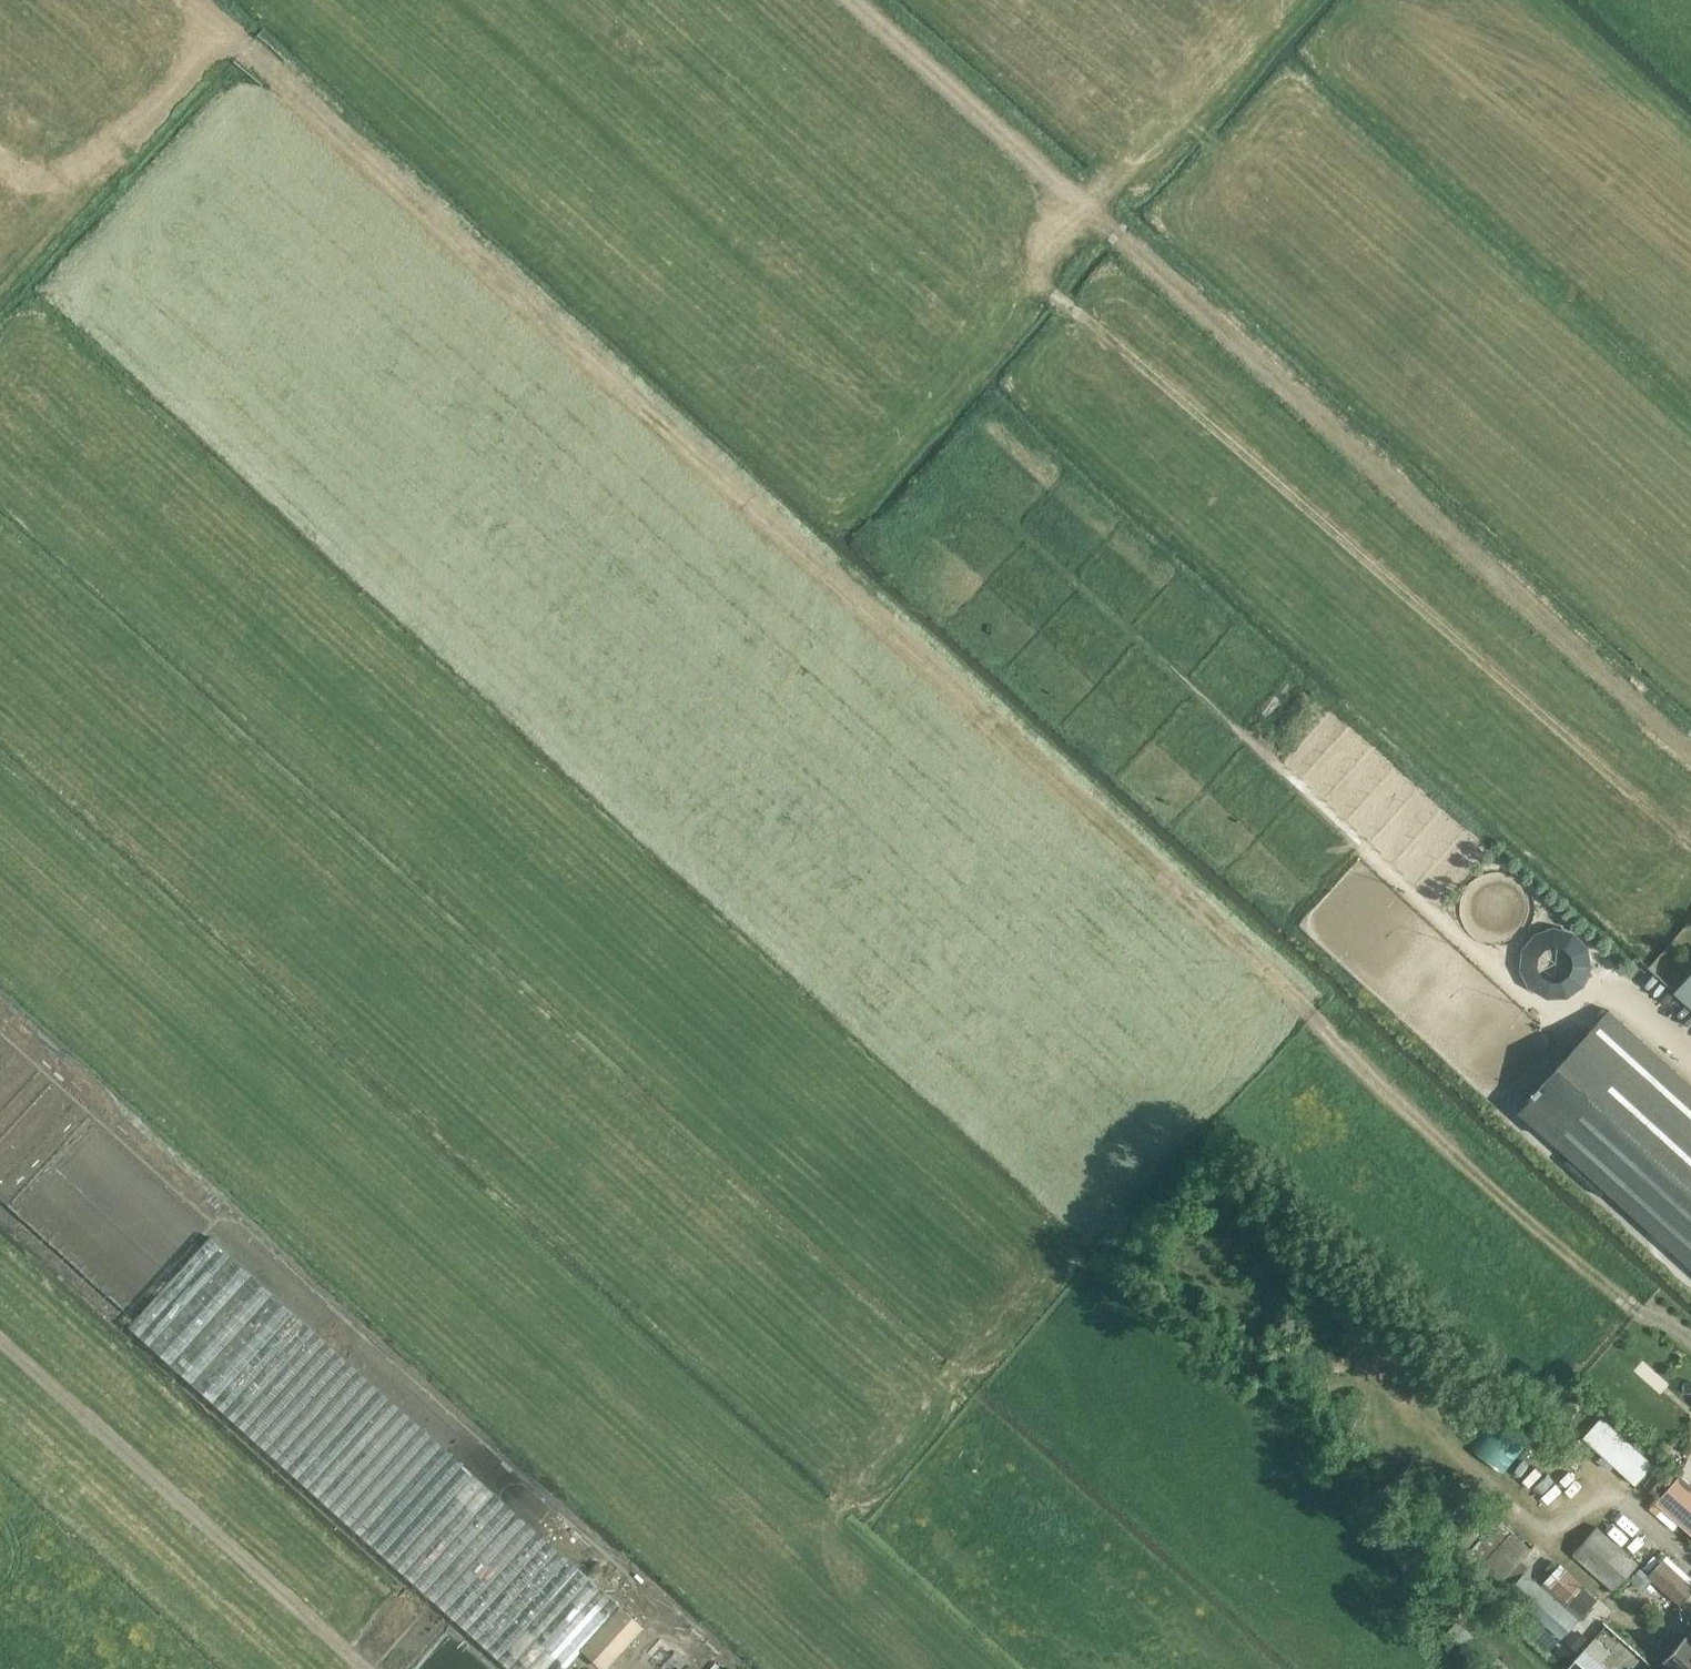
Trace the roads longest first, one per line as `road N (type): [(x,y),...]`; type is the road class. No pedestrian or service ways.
road 1 (track): [(0,289),(217,42),(237,43),(1272,980),(1559,1250),(1690,1338)]
road 2 (track): [(368,1668),(0,1340)]

